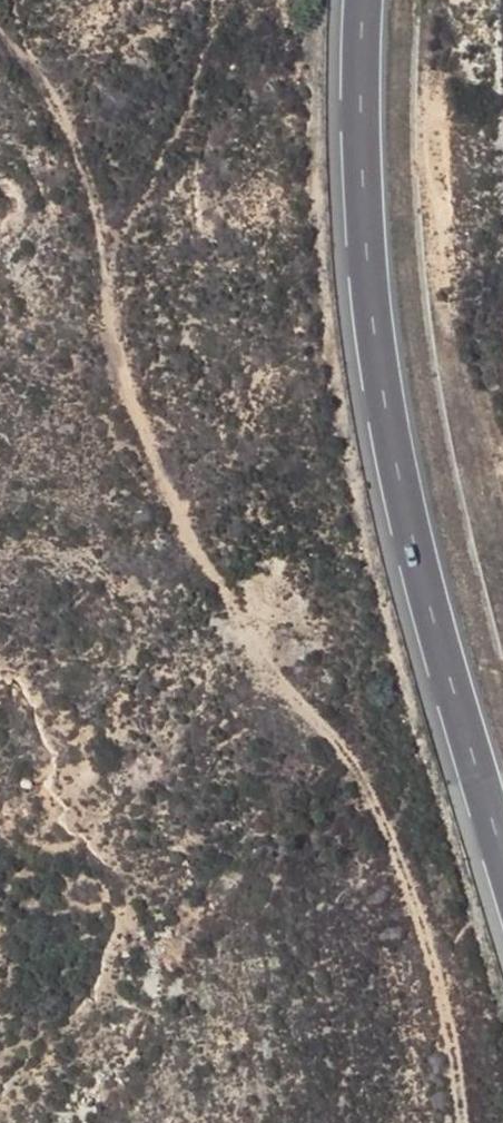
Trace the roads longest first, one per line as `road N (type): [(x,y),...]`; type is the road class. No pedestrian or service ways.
road 1 (trunk): [(361,0),(368,245),(392,437),(446,675),(502,859)]

